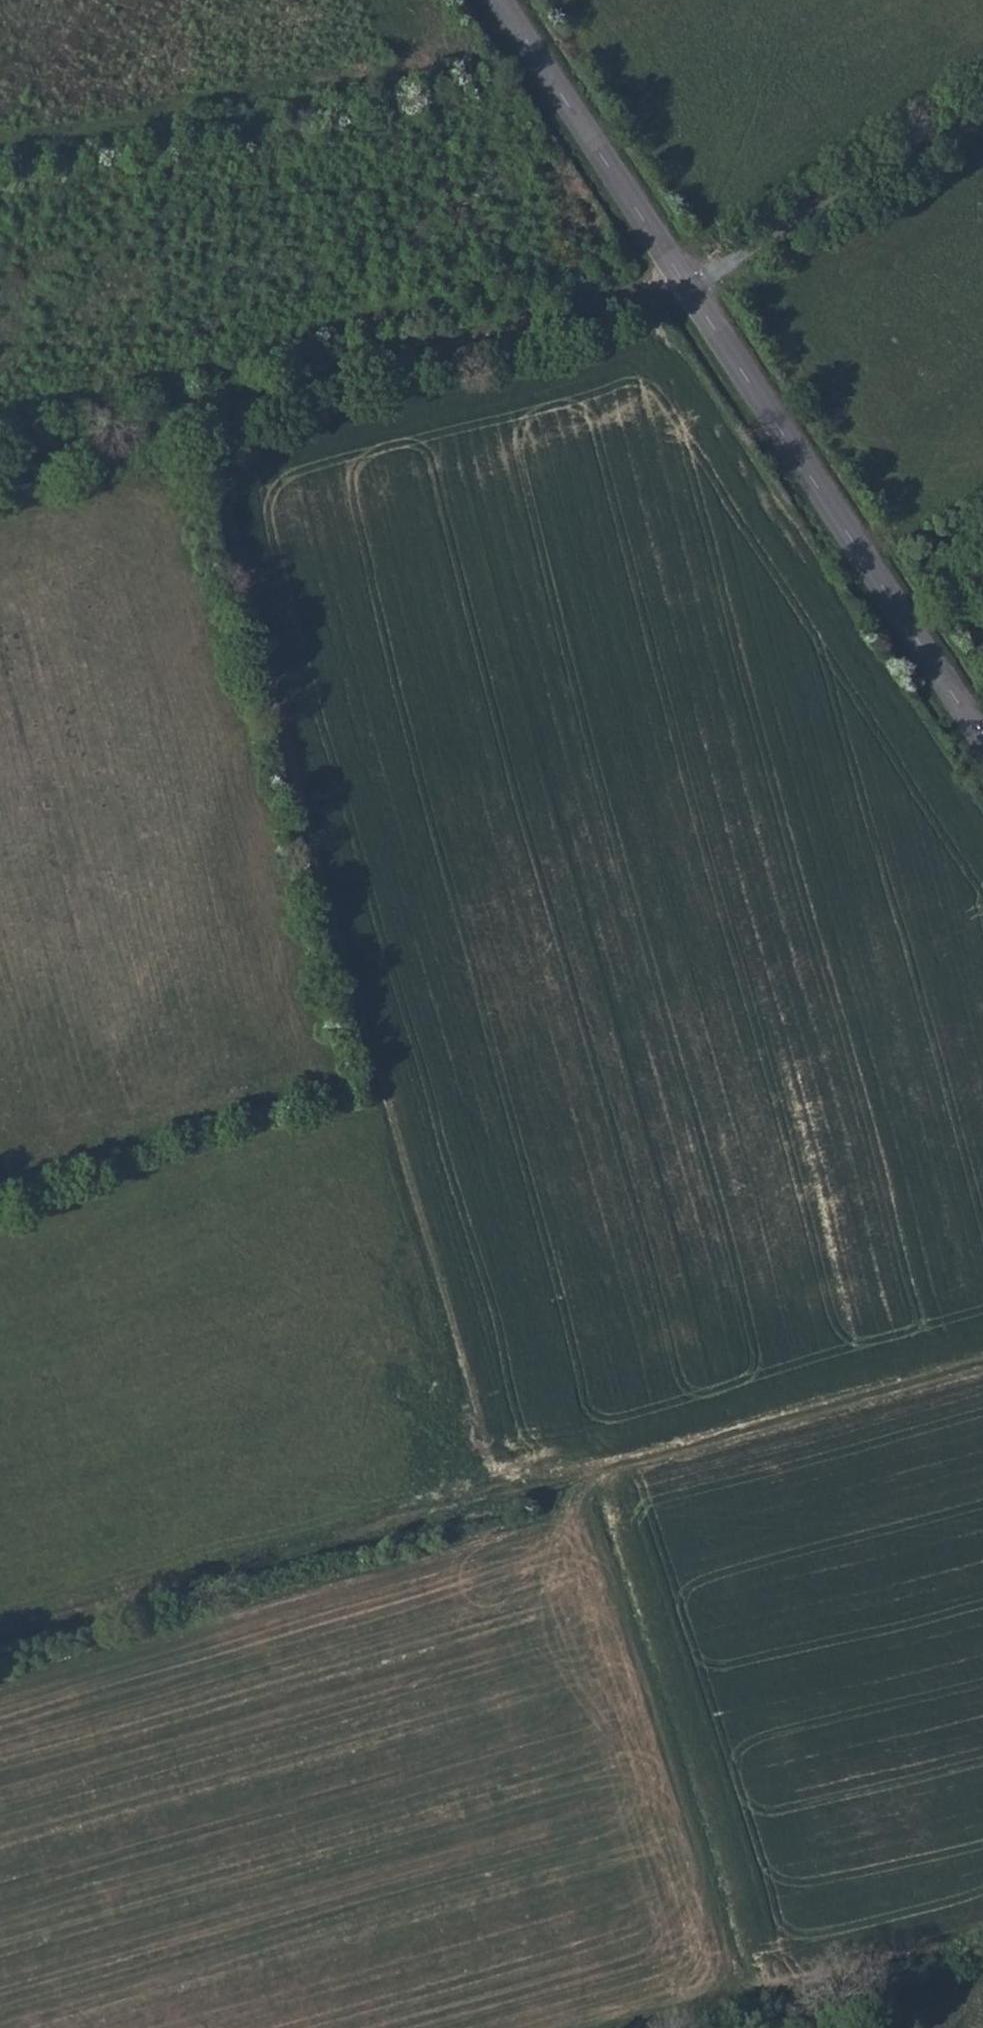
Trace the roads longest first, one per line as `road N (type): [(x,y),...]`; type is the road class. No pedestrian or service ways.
road 1 (unclassified): [(0,472),(683,285)]
road 2 (tertiary): [(982,743),(683,285)]
road 3 (track): [(683,285),(982,95)]
road 4 (tertiary): [(683,285),(496,0)]

